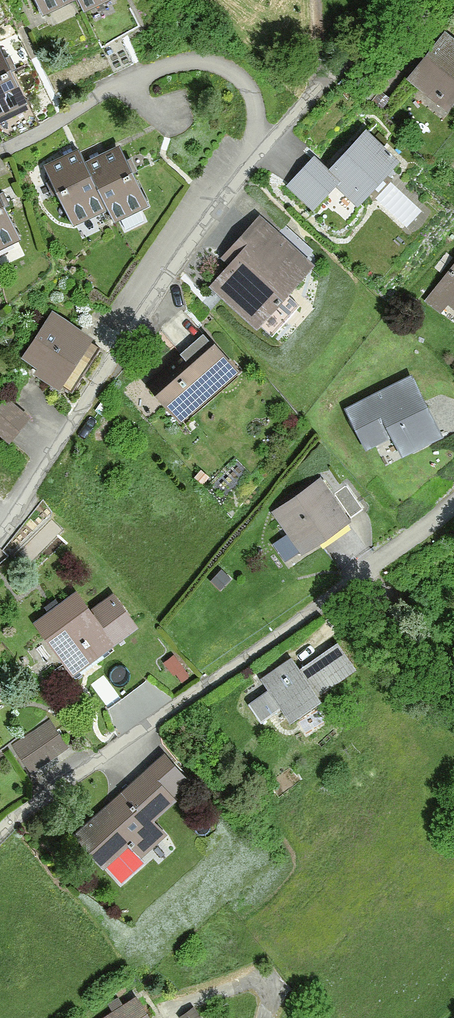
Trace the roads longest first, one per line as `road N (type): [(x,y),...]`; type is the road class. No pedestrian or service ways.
road 1 (residential): [(0,832),(453,506)]
road 2 (residential): [(262,158),(133,325),(0,542)]

